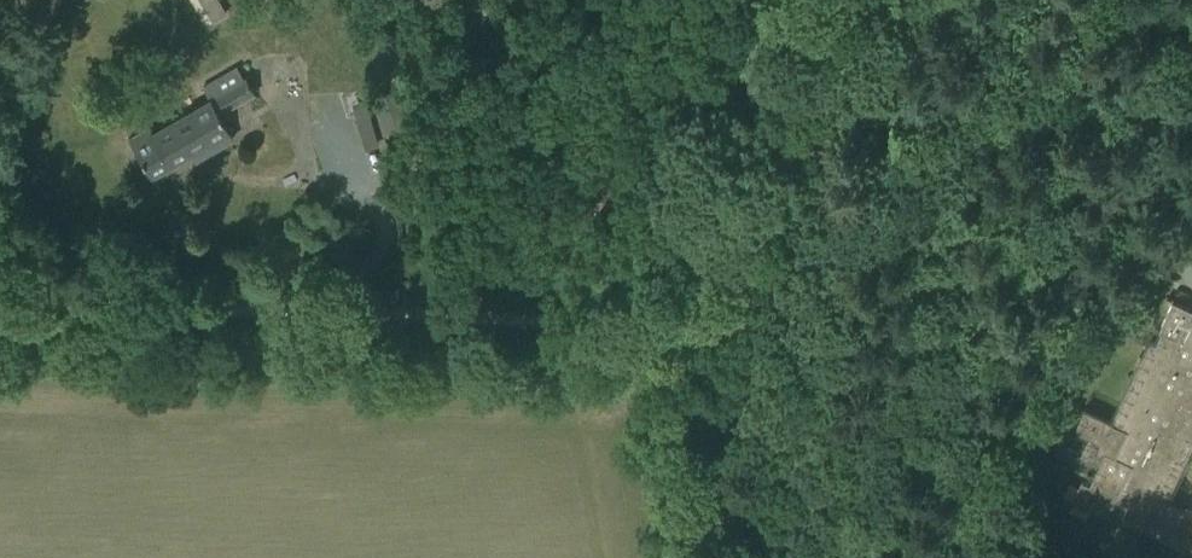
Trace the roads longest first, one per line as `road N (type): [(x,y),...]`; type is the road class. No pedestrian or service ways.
road 1 (track): [(685,284),(650,312),(602,324),(0,304)]
road 2 (track): [(787,0),(726,181)]

